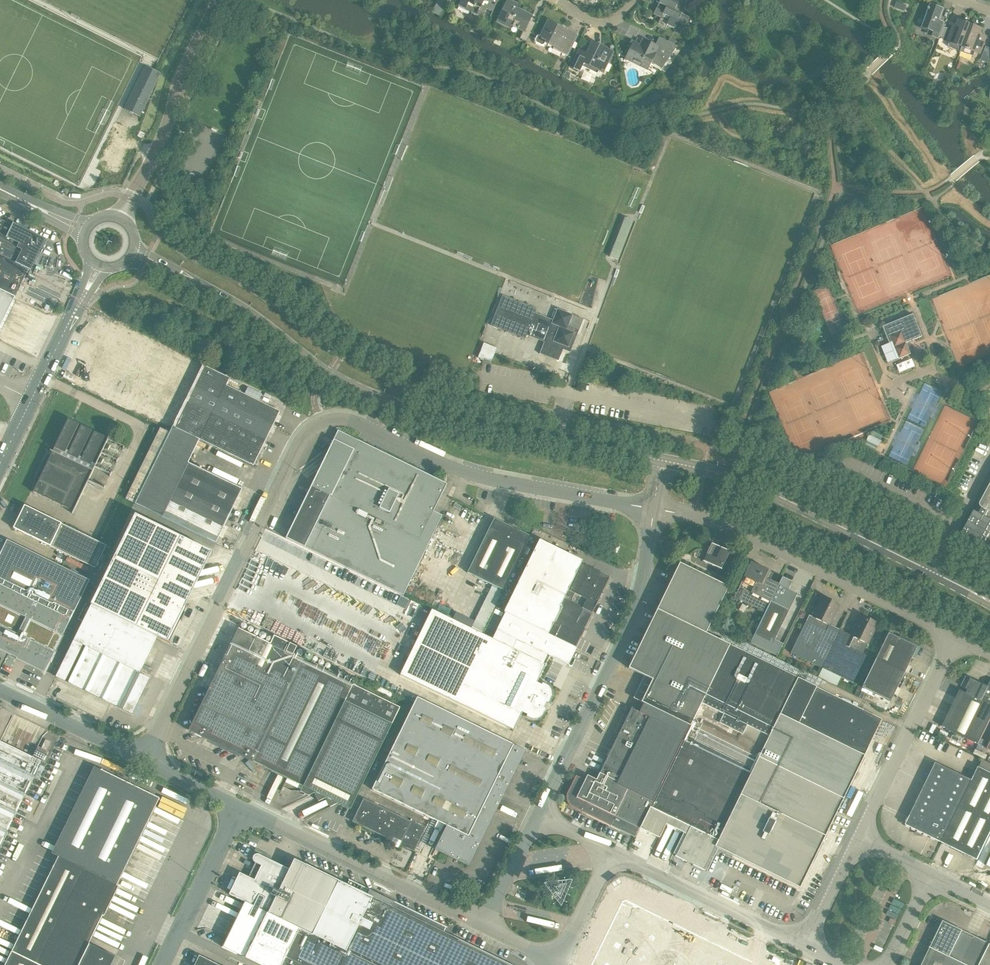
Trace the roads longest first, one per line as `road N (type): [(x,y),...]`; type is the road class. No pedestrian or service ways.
road 1 (secondary): [(558,440),(365,393),(253,317),(132,253)]
road 2 (unclassified): [(145,758),(300,437),(320,422)]
road 3 (unclassified): [(653,508),(458,470),(342,418),(320,422)]
road 4 (unclassified): [(537,818),(628,630),(653,508)]
road 5 (unclassified): [(954,636),(734,528),(653,508)]
road 6 (secondary): [(931,572),(760,488),(662,461)]
road 7 (unclassified): [(483,927),(241,807)]
road 8 (tertiary): [(120,218),(218,0)]
road 9 (unclassified): [(861,841),(954,636)]
road 10 (unclassified): [(610,855),(809,949)]
road 11 (unclassified): [(241,807),(163,964)]
road 12 (unclassified): [(145,758),(0,687)]
road 13 (tertiary): [(32,402),(98,265)]
road 14 (unclassified): [(483,927),(537,818)]
road 15 (unclassified): [(610,855),(553,962)]

